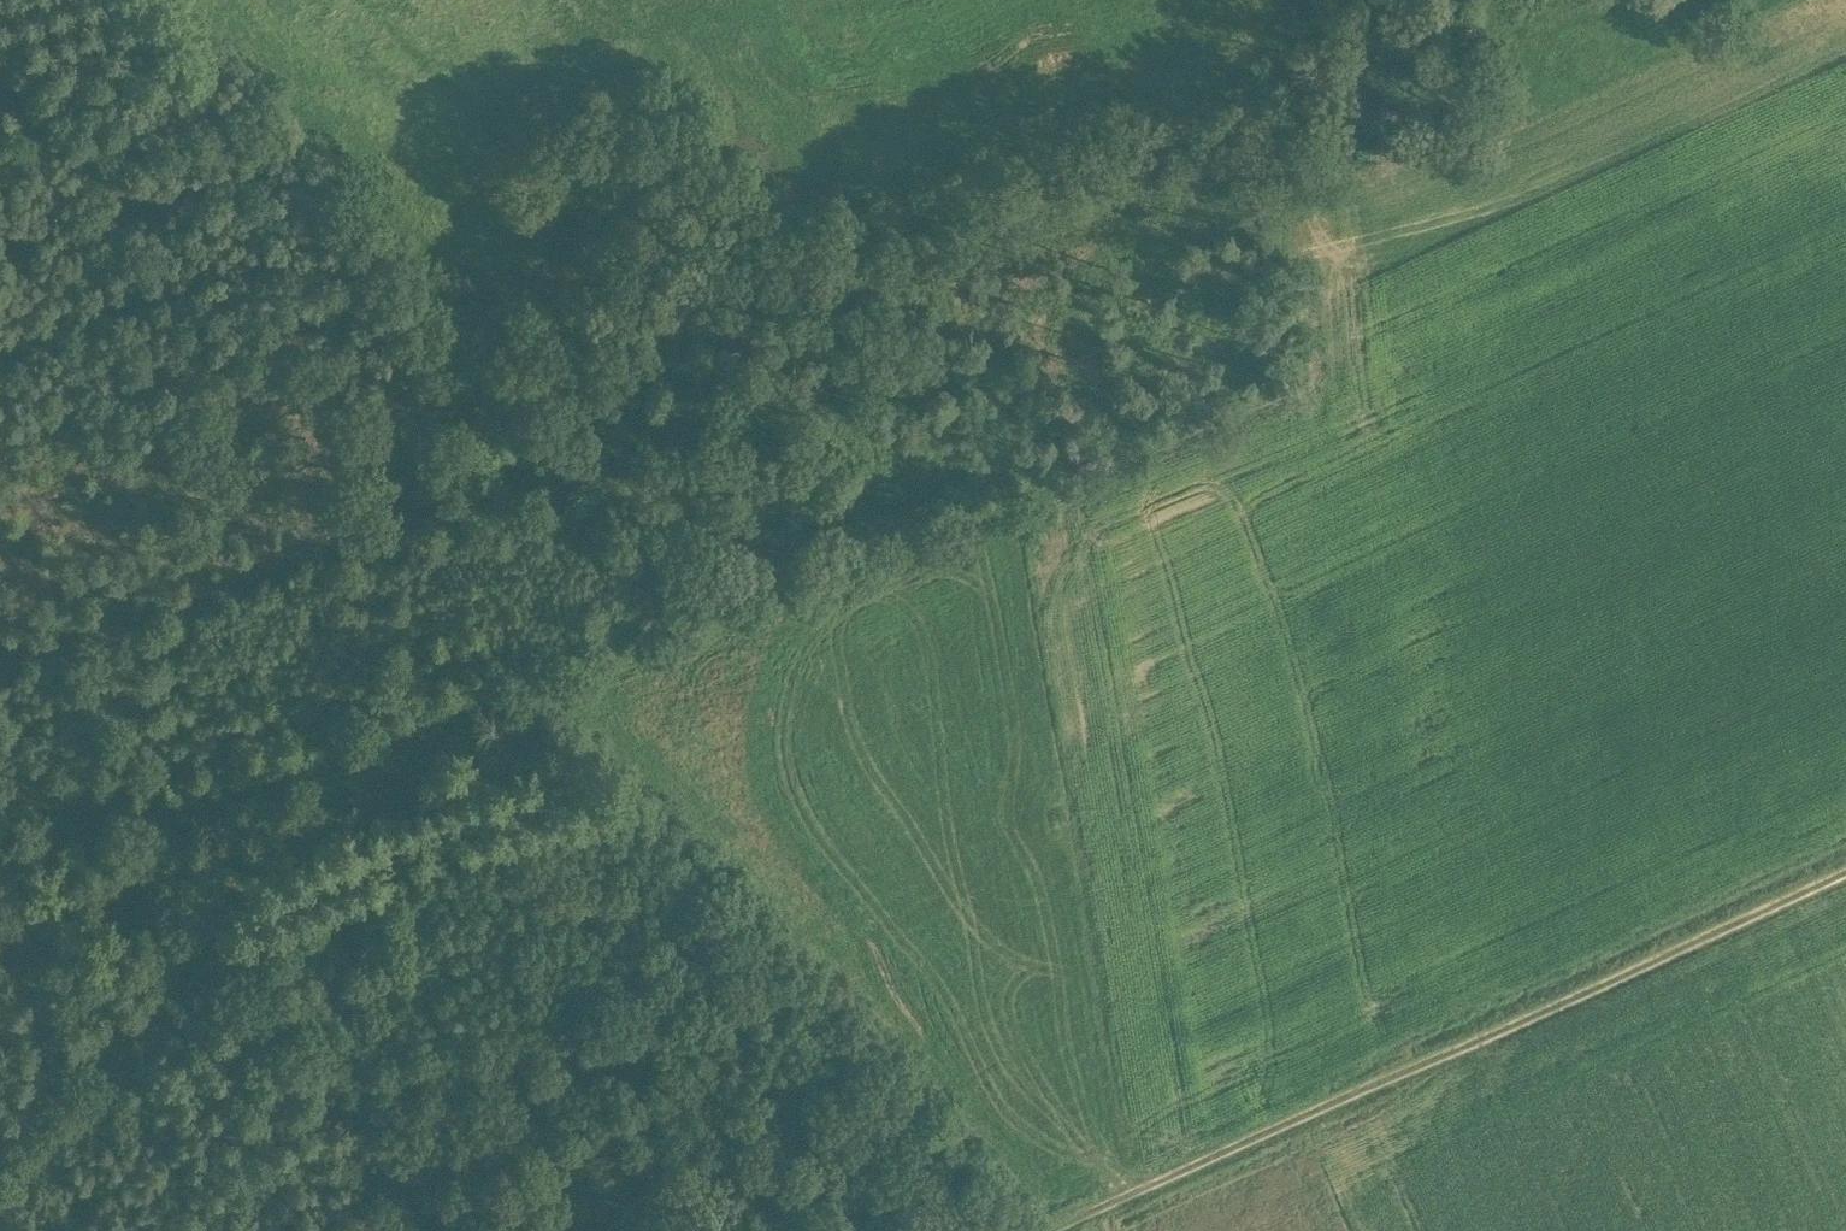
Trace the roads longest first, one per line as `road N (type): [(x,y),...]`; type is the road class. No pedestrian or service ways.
road 1 (track): [(1845,873),(1053,1230)]
road 2 (track): [(0,738),(456,1230)]

